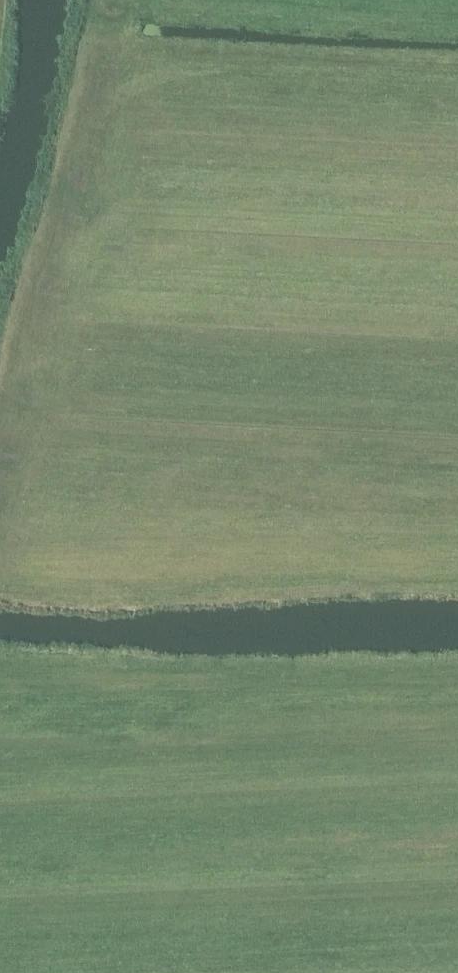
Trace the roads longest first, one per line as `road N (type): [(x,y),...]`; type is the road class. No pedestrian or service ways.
road 1 (track): [(125,0),(0,477)]

